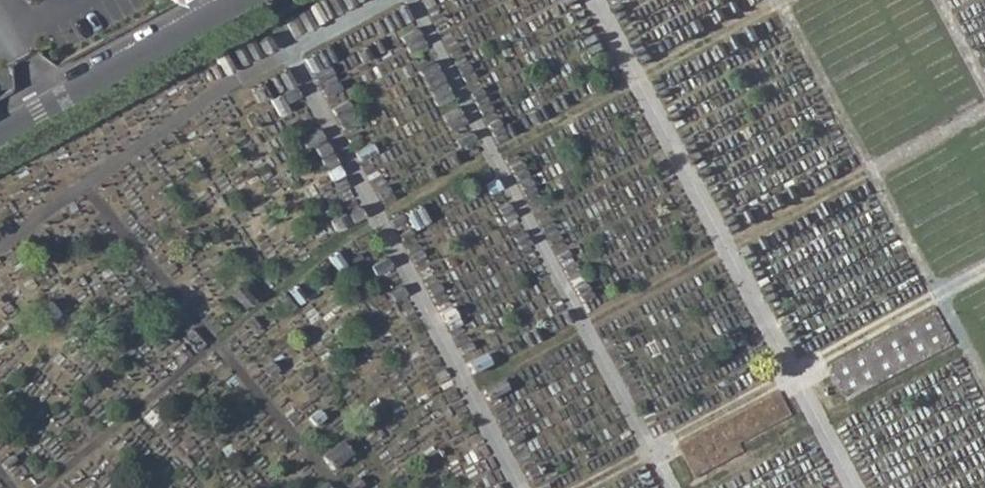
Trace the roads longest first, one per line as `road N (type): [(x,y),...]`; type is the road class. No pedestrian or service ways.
road 1 (residential): [(0,128),(238,0)]

